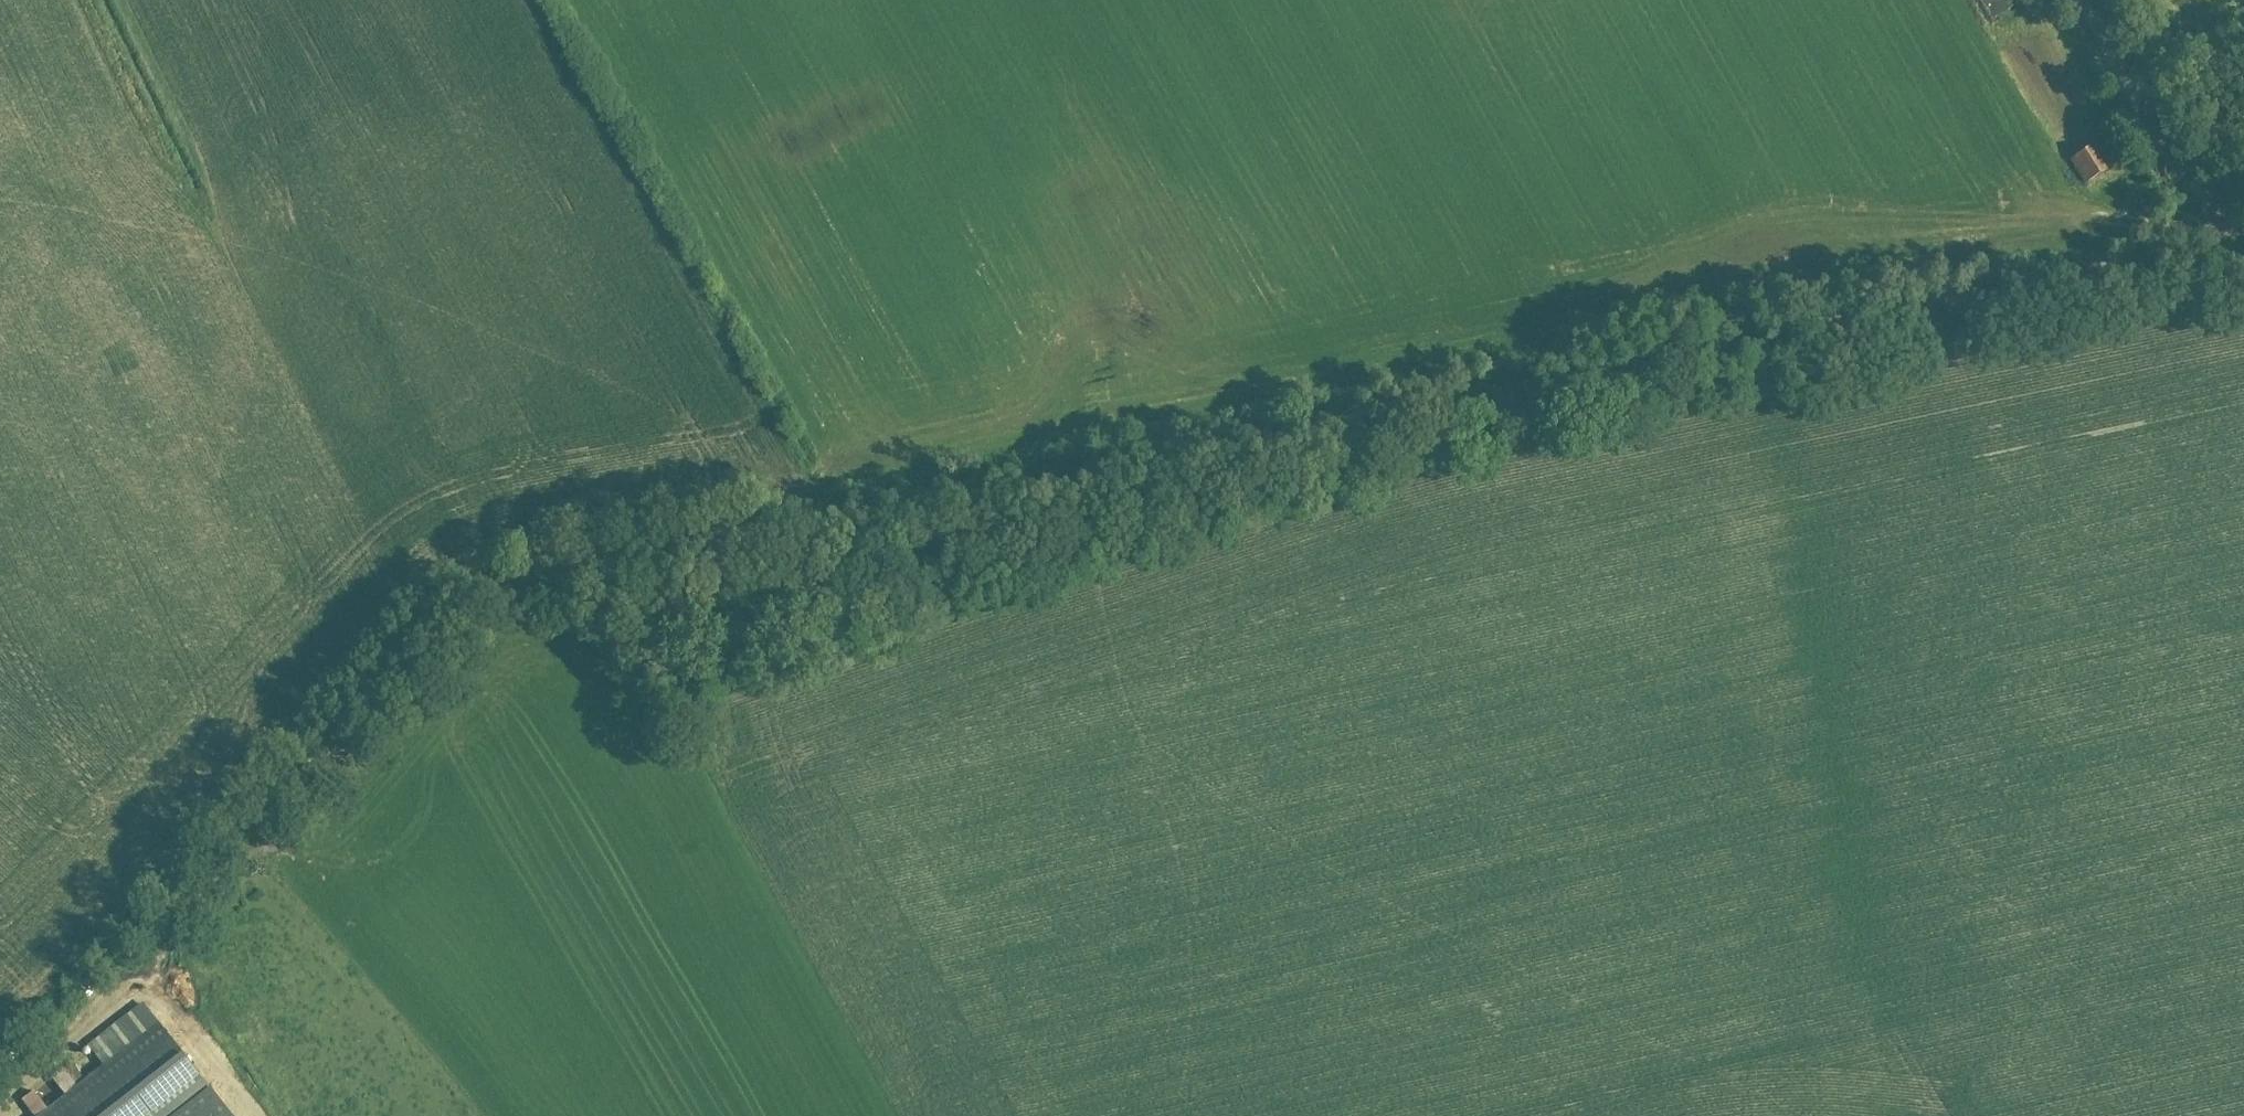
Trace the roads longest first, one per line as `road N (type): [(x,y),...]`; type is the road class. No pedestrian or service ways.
road 1 (residential): [(2243,209),(2168,155),(2130,105),(2076,0)]

